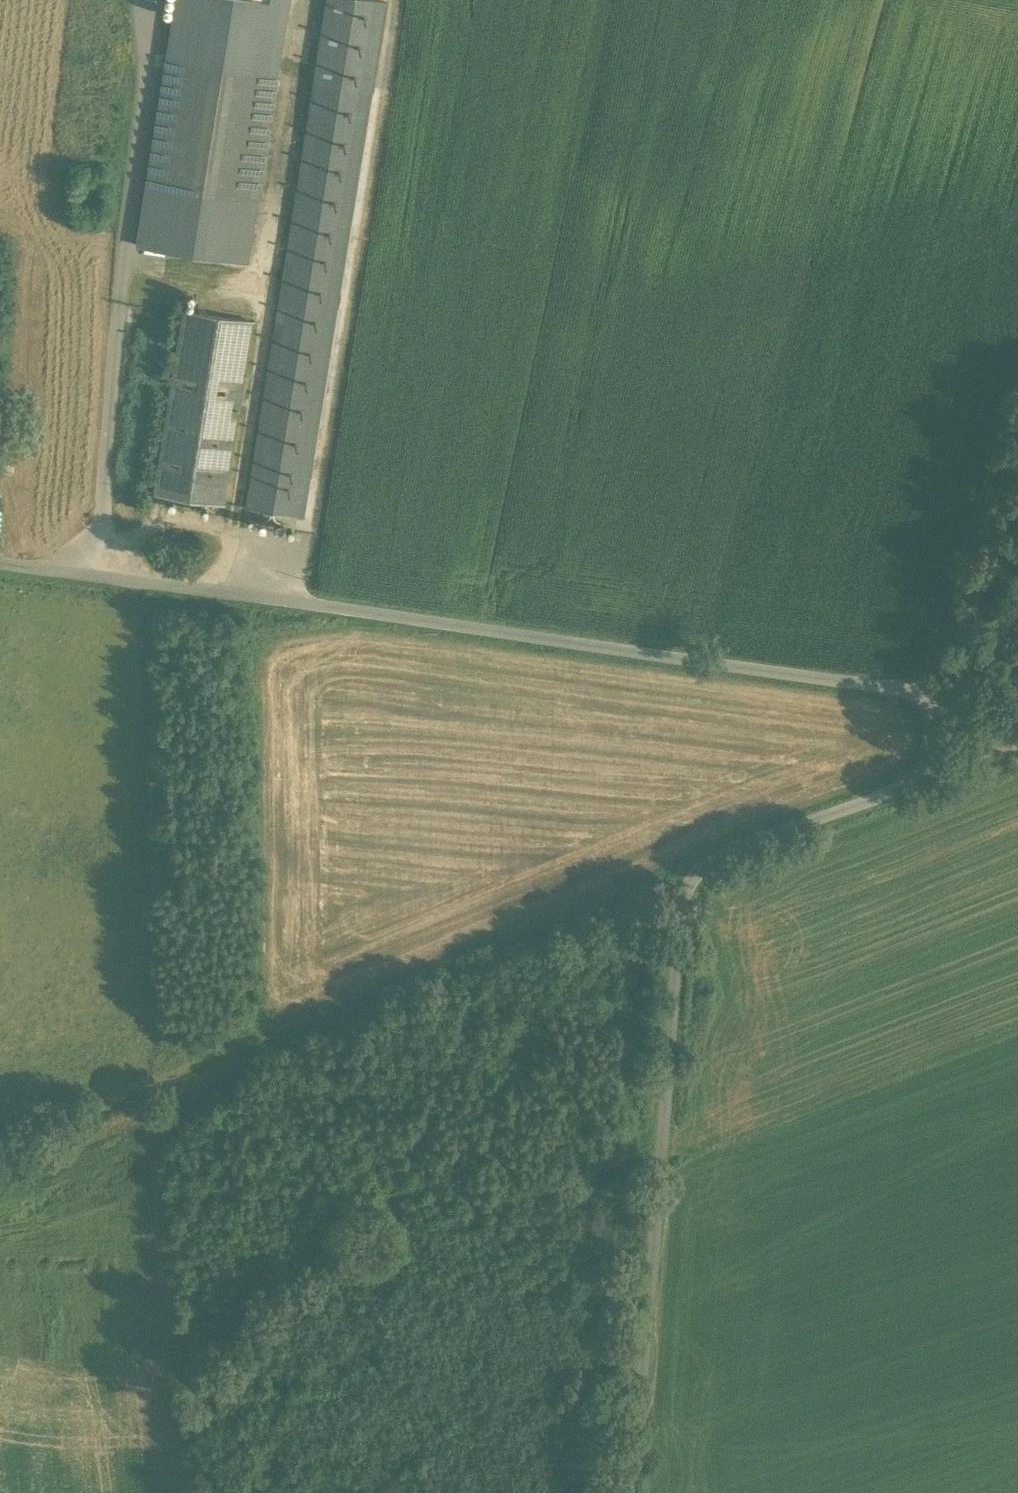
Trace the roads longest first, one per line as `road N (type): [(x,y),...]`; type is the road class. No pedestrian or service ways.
road 1 (unclassified): [(610,1492),(632,1446),(647,1380),(685,903),(697,868),(727,845),(875,785),(943,745),(938,696),(889,680),(0,563)]
road 2 (track): [(1017,392),(922,686)]

